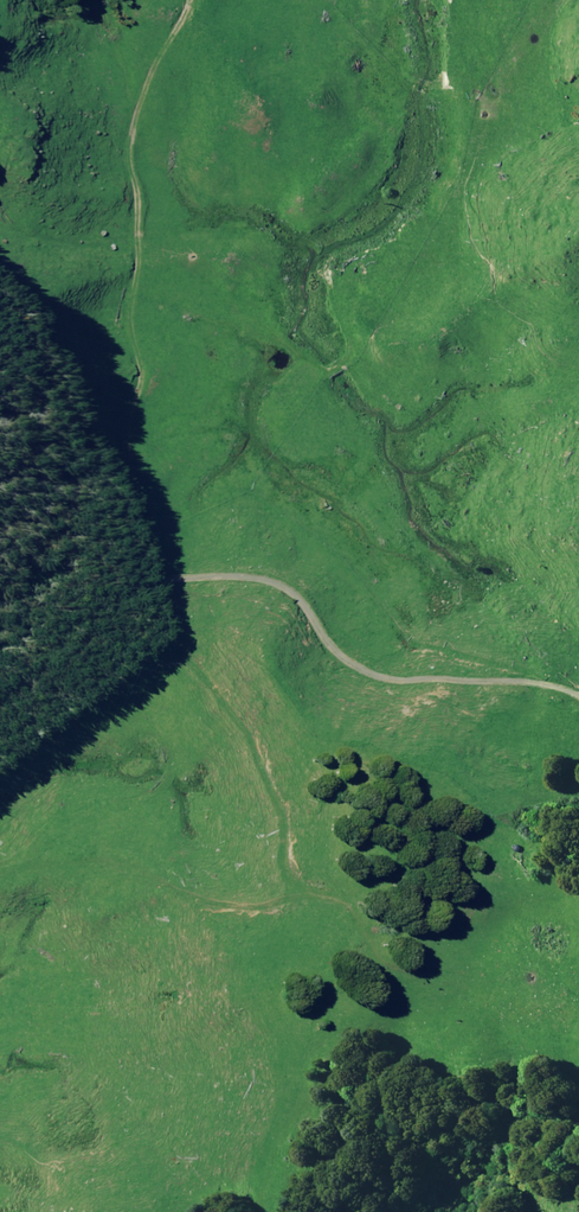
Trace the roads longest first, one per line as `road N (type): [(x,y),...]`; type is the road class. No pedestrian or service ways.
road 1 (track): [(187,0),(131,166),(109,342),(122,471),(143,525),(148,584)]
road 2 (track): [(578,717),(505,691),(361,677),(289,592),(148,584)]
road 3 (track): [(148,584),(0,715)]

